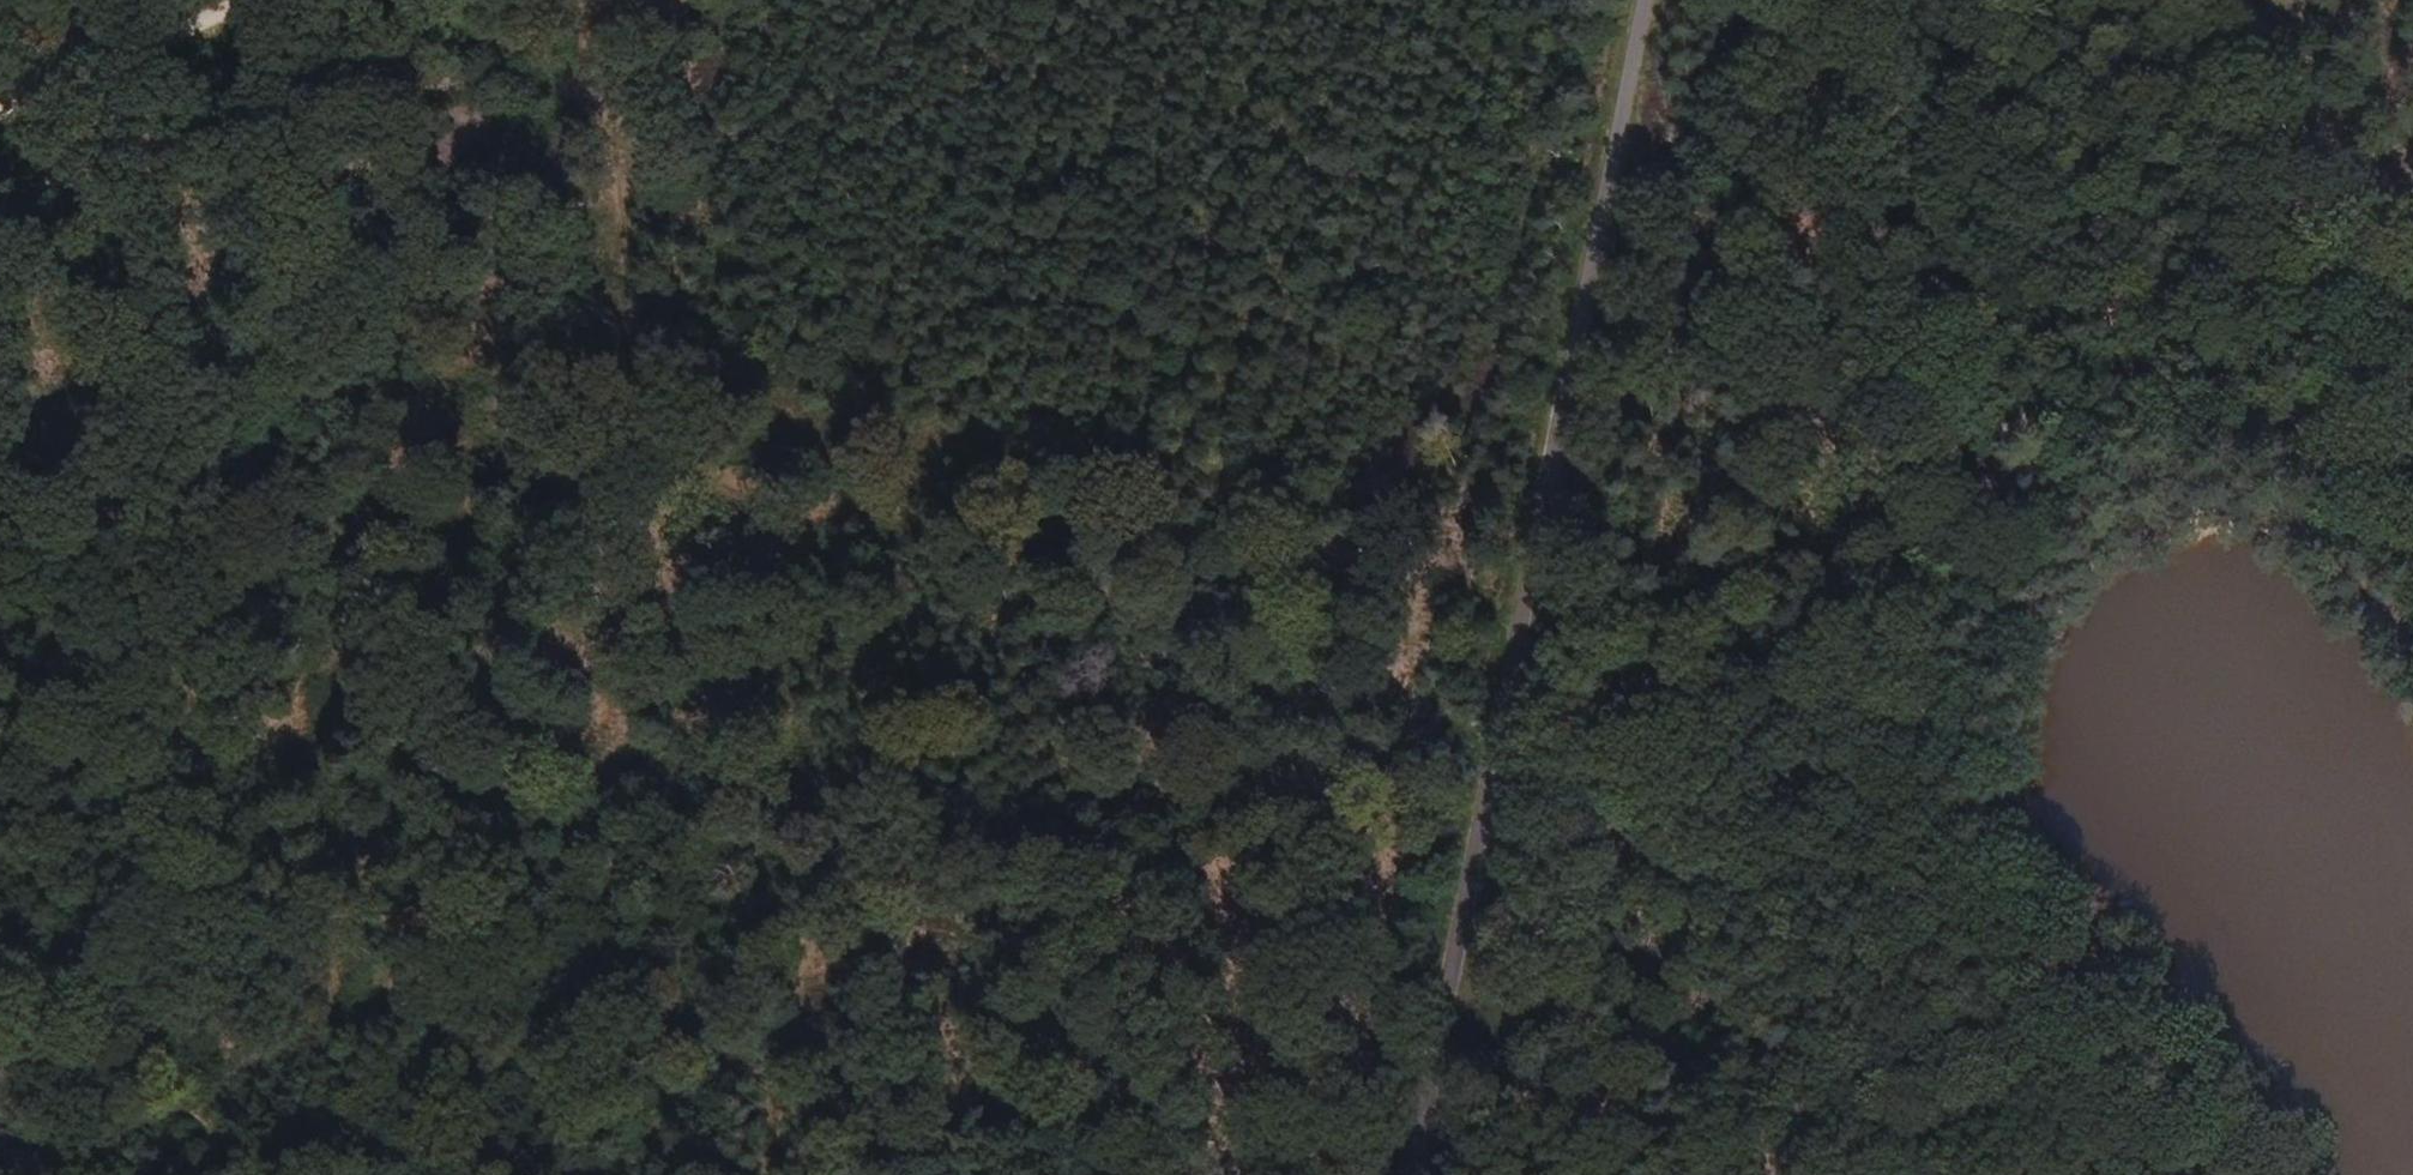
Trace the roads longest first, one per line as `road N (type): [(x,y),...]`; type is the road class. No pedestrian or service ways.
road 1 (unclassified): [(1407,1174),(1642,0)]
road 2 (track): [(2240,0),(2412,252)]
road 3 (track): [(0,97),(231,0)]

